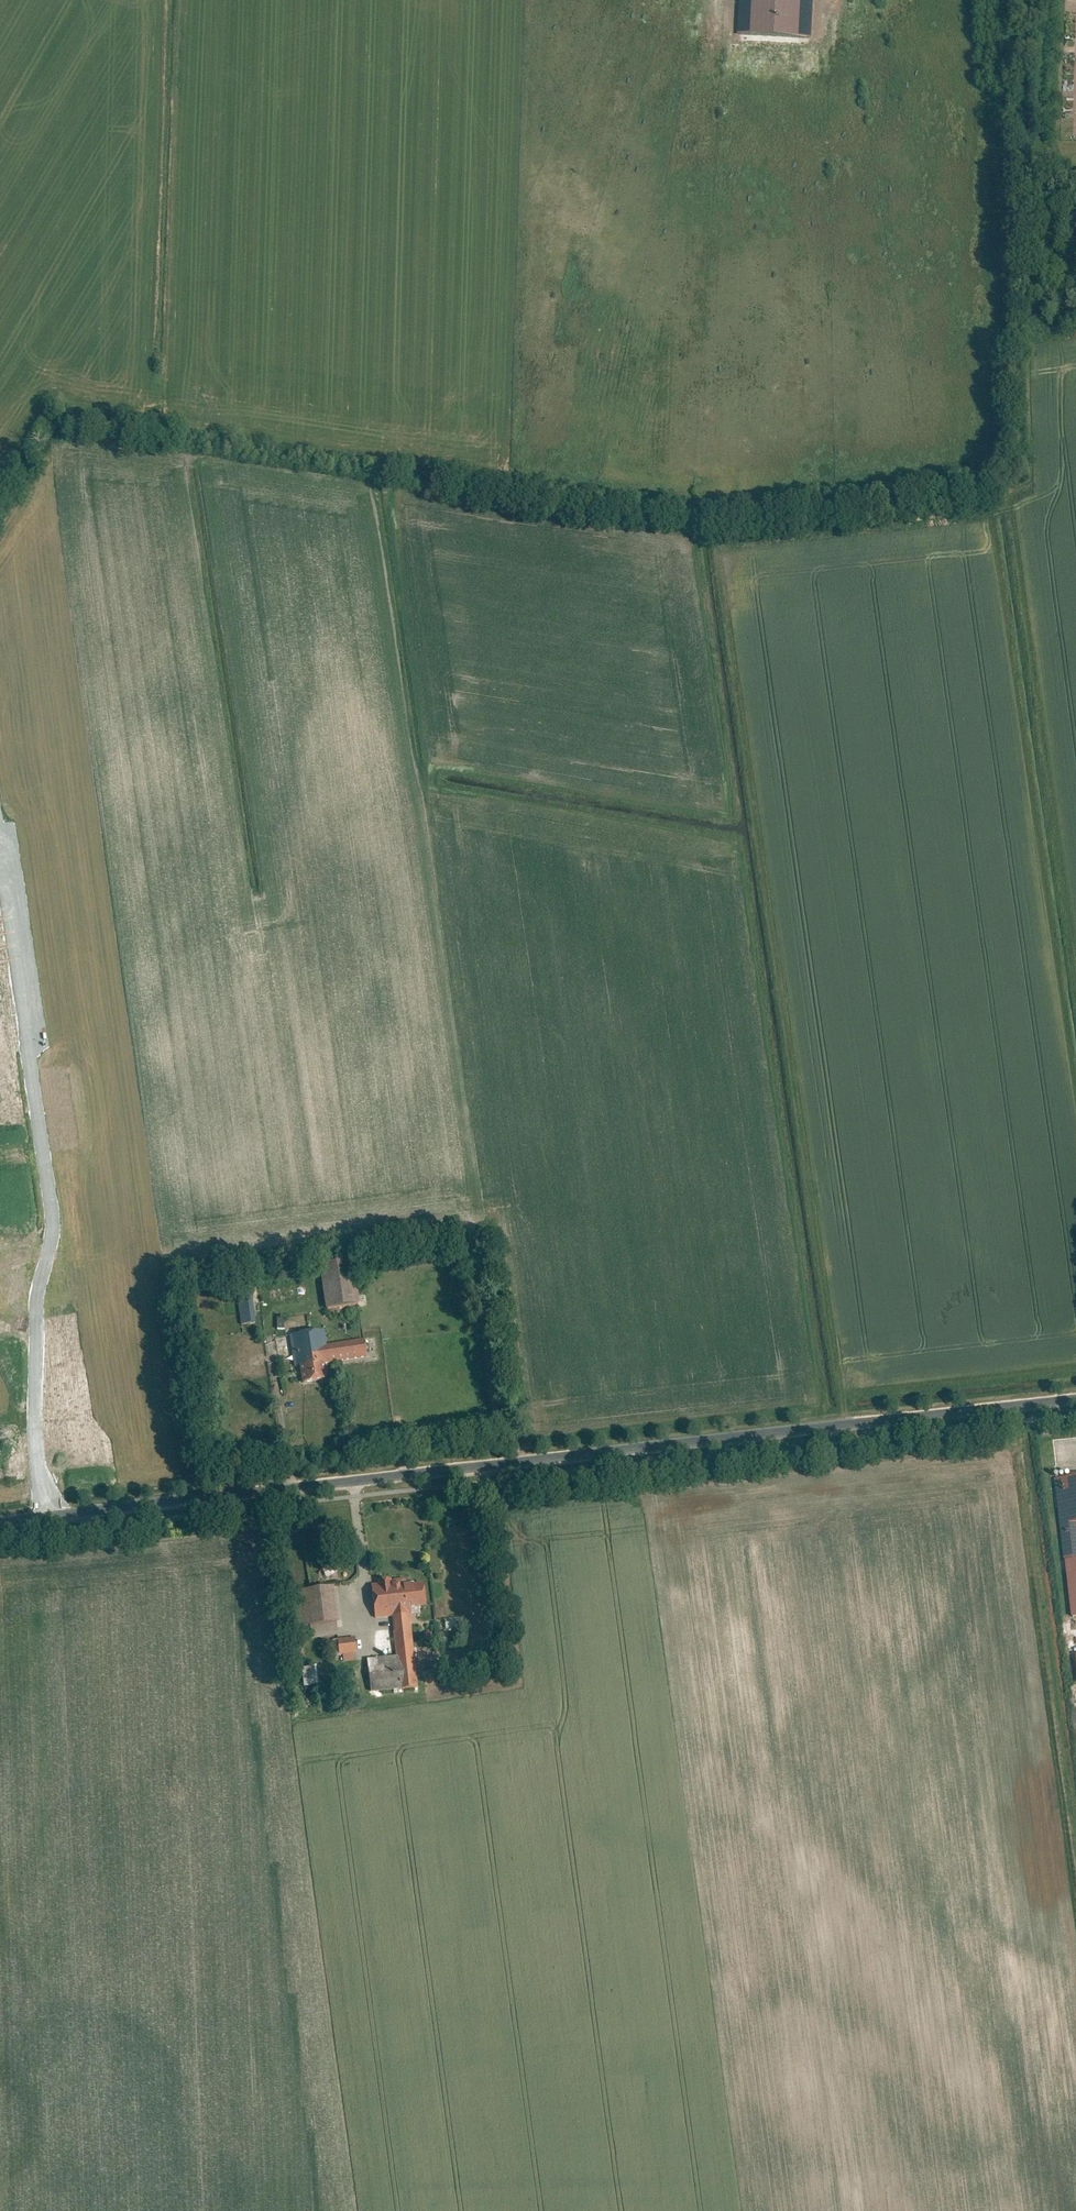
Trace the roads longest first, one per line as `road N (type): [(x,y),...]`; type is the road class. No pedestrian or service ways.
road 1 (tertiary): [(1075,1404),(0,1521)]

